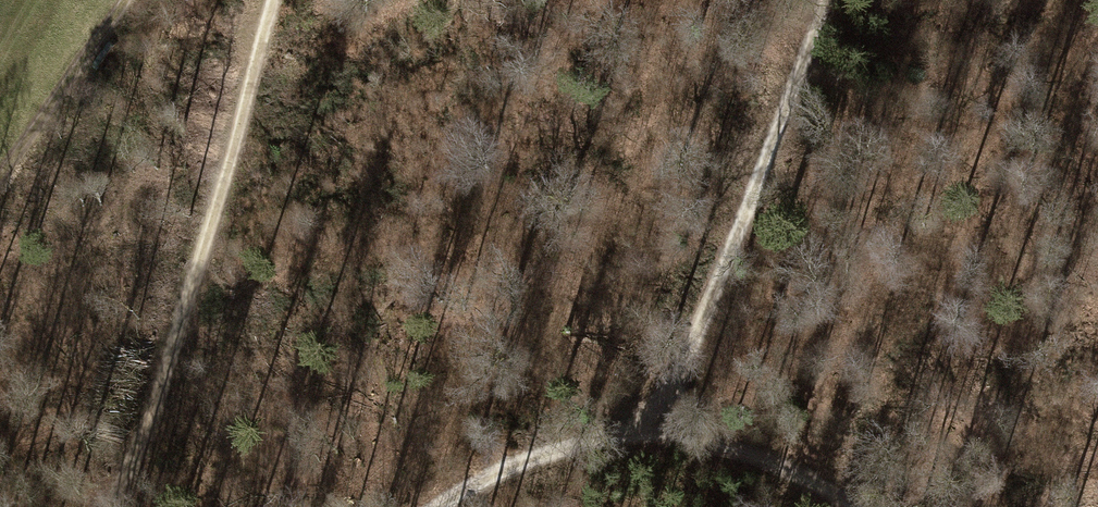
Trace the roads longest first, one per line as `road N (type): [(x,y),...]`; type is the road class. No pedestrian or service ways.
road 1 (track): [(273,0),(163,374),(108,506)]
road 2 (track): [(826,0),(685,365),(656,417)]
road 3 (track): [(656,417),(516,465),(437,506)]
road 4 (track): [(125,0),(0,174)]
road 5 (track): [(846,506),(815,484),(656,417)]

